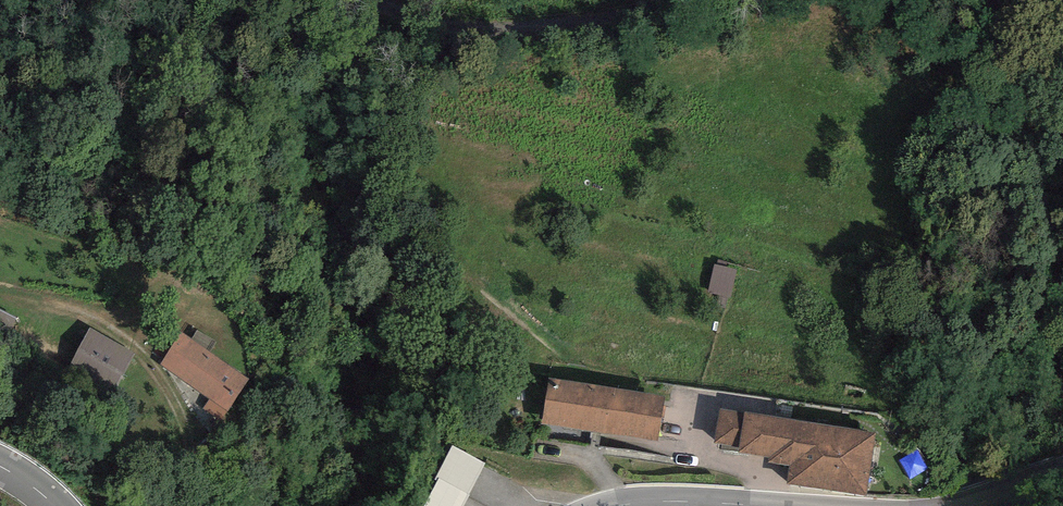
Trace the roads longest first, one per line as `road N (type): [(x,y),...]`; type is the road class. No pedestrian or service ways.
road 1 (unclassified): [(692,0),(587,25),(502,31),(433,24),(374,0)]
road 2 (tertiary): [(615,505),(669,499),(764,505)]

